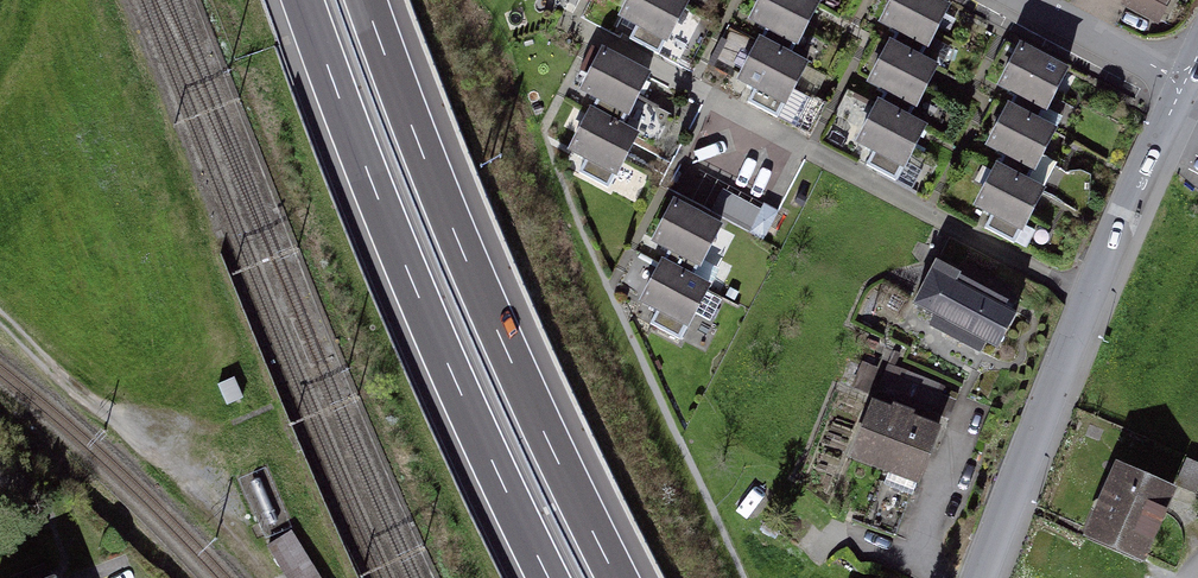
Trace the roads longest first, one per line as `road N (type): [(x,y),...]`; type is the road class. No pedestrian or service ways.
road 1 (motorway): [(616,577),(464,249),(365,0)]
road 2 (motorway): [(302,0),(446,362),(544,577)]
road 3 (residential): [(976,577),(1183,80)]
road 4 (track): [(0,318),(132,437)]
road 5 (residential): [(1183,80),(1027,0)]

